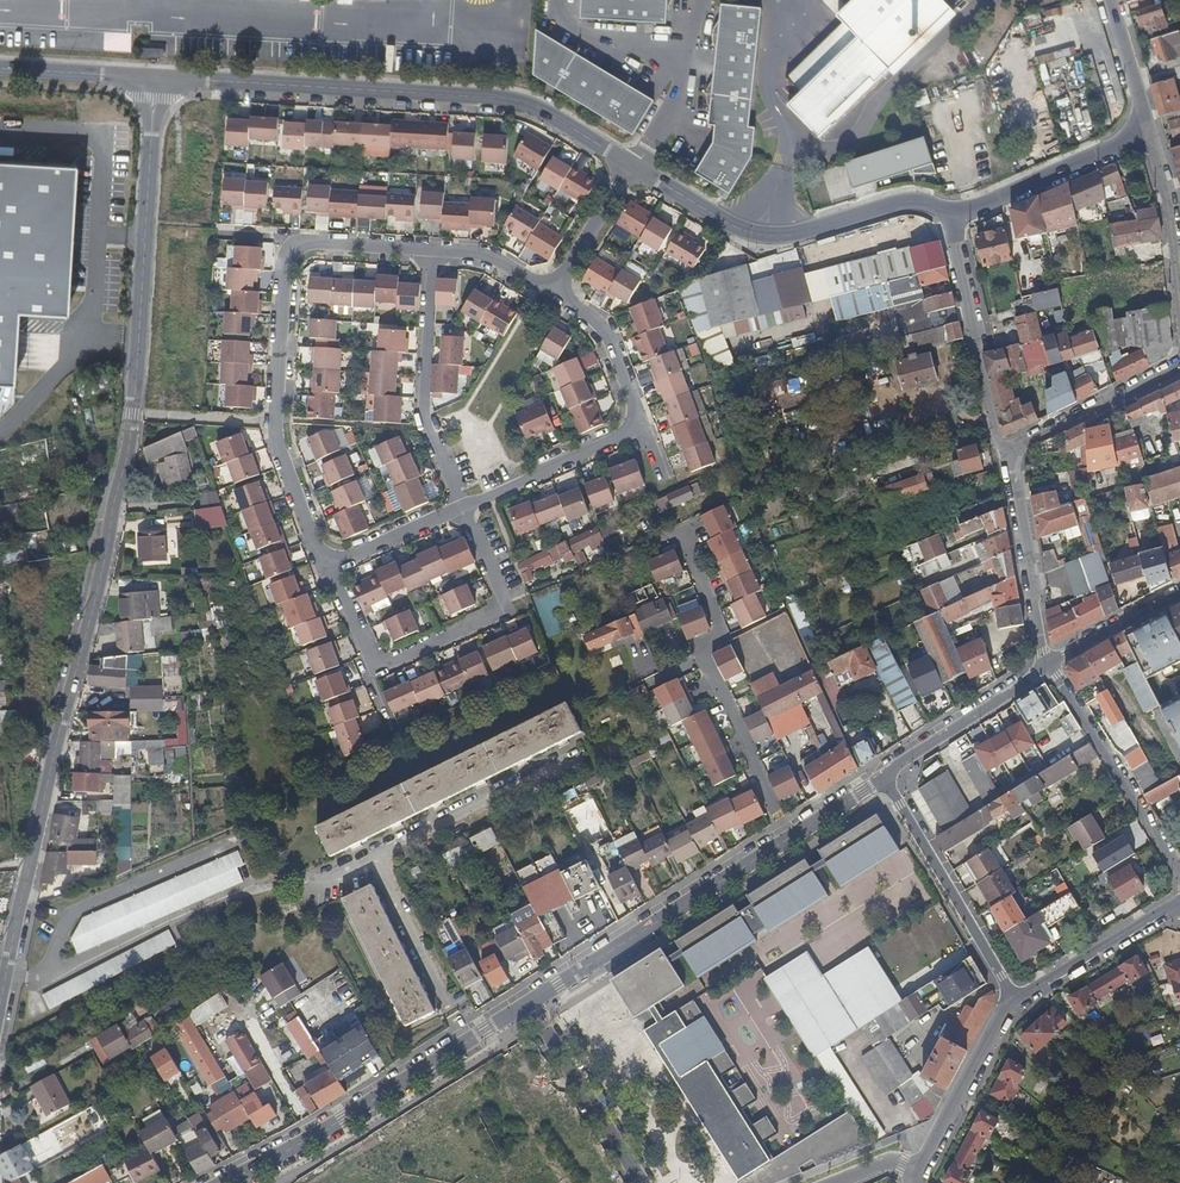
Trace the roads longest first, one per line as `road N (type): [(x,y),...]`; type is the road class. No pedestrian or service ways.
road 1 (residential): [(148,77),(128,458),(27,864),(0,1012)]
road 2 (residential): [(148,77),(527,107),(630,168)]
road 3 (residential): [(433,248),(314,243),(287,258),(276,444),(327,566)]
road 4 (tertiary): [(529,1003),(884,781)]
road 5 (residential): [(327,566),(375,668),(505,609),(464,506)]
road 6 (residential): [(464,506),(644,425),(605,329),(555,290)]
road 7 (tertiary): [(228,1182),(529,1003)]
road 8 (residential): [(630,168),(748,233),(802,233),(906,201),(946,213)]
road 9 (residential): [(433,248),(425,428),(464,506)]
road 10 (residential): [(1014,1001),(884,781)]
road 11 (residential): [(1049,664),(1179,878)]
road 12 (residential): [(1001,454),(946,213)]
road 13 (residential): [(946,213),(1151,129)]
road 14 (tertiary): [(1001,454),(1049,664)]
road 15 (residential): [(529,1003),(640,1182)]
road 16 (tertiary): [(884,781),(1049,664)]
road 17 (tertiary): [(1179,366),(1001,454)]
road 18 (residential): [(913,1170),(1014,1001)]
road 19 (residential): [(1179,901),(1014,1001)]
road 20 (residential): [(1179,288),(1151,129)]
road 21 (residential): [(327,566),(464,506)]
road 22 (residential): [(0,68),(148,77)]
road 23 (tertiary): [(1049,664),(1179,595)]
road 24 (residential): [(555,290),(630,168)]
road 25 (residential): [(1151,129),(1113,0)]
road 26 (residential): [(555,290),(479,252),(433,248)]

